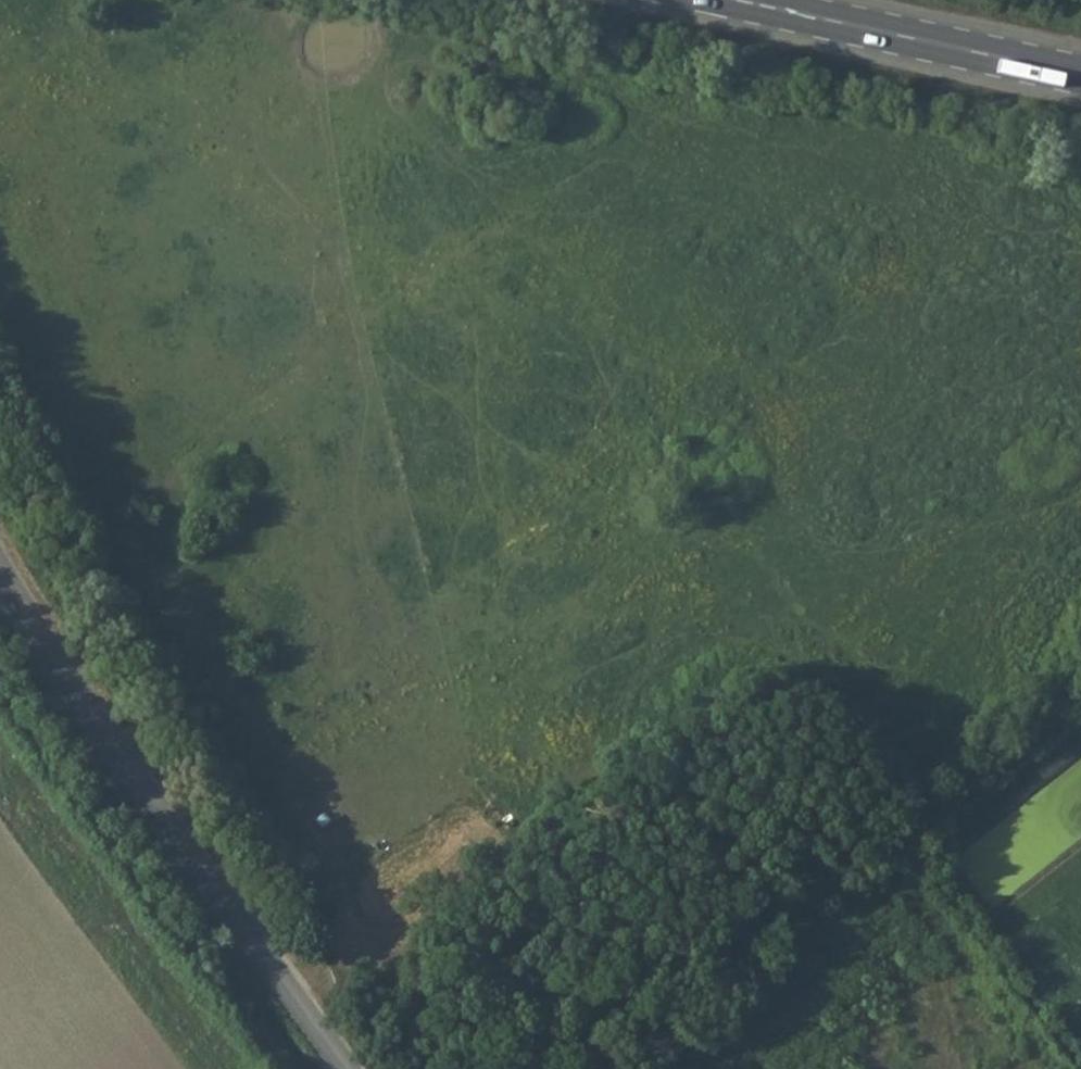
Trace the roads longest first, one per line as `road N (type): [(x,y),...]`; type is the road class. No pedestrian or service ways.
road 1 (tertiary): [(0,564),(67,677),(348,1068)]
road 2 (secondary): [(1080,74),(738,0)]

